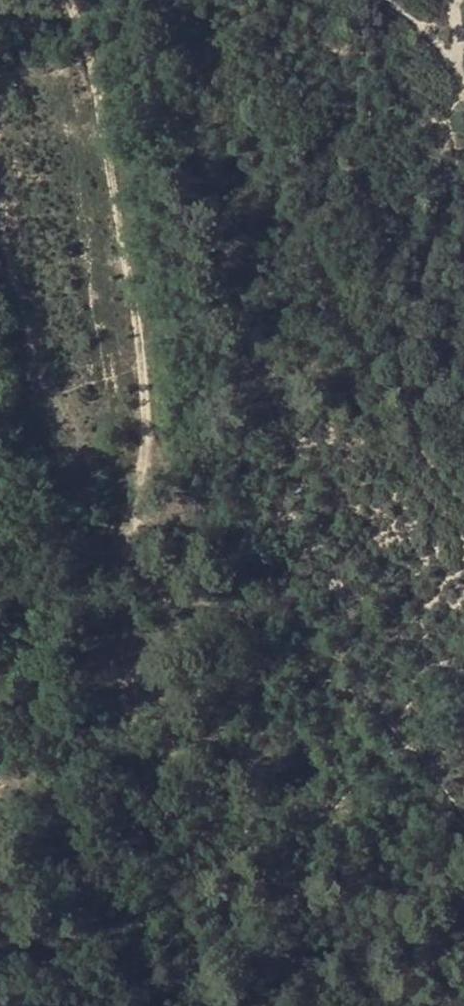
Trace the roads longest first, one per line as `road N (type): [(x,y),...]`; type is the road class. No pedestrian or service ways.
road 1 (track): [(79,0),(152,387),(142,537),(250,848),(290,915),(292,964),(272,1005)]

